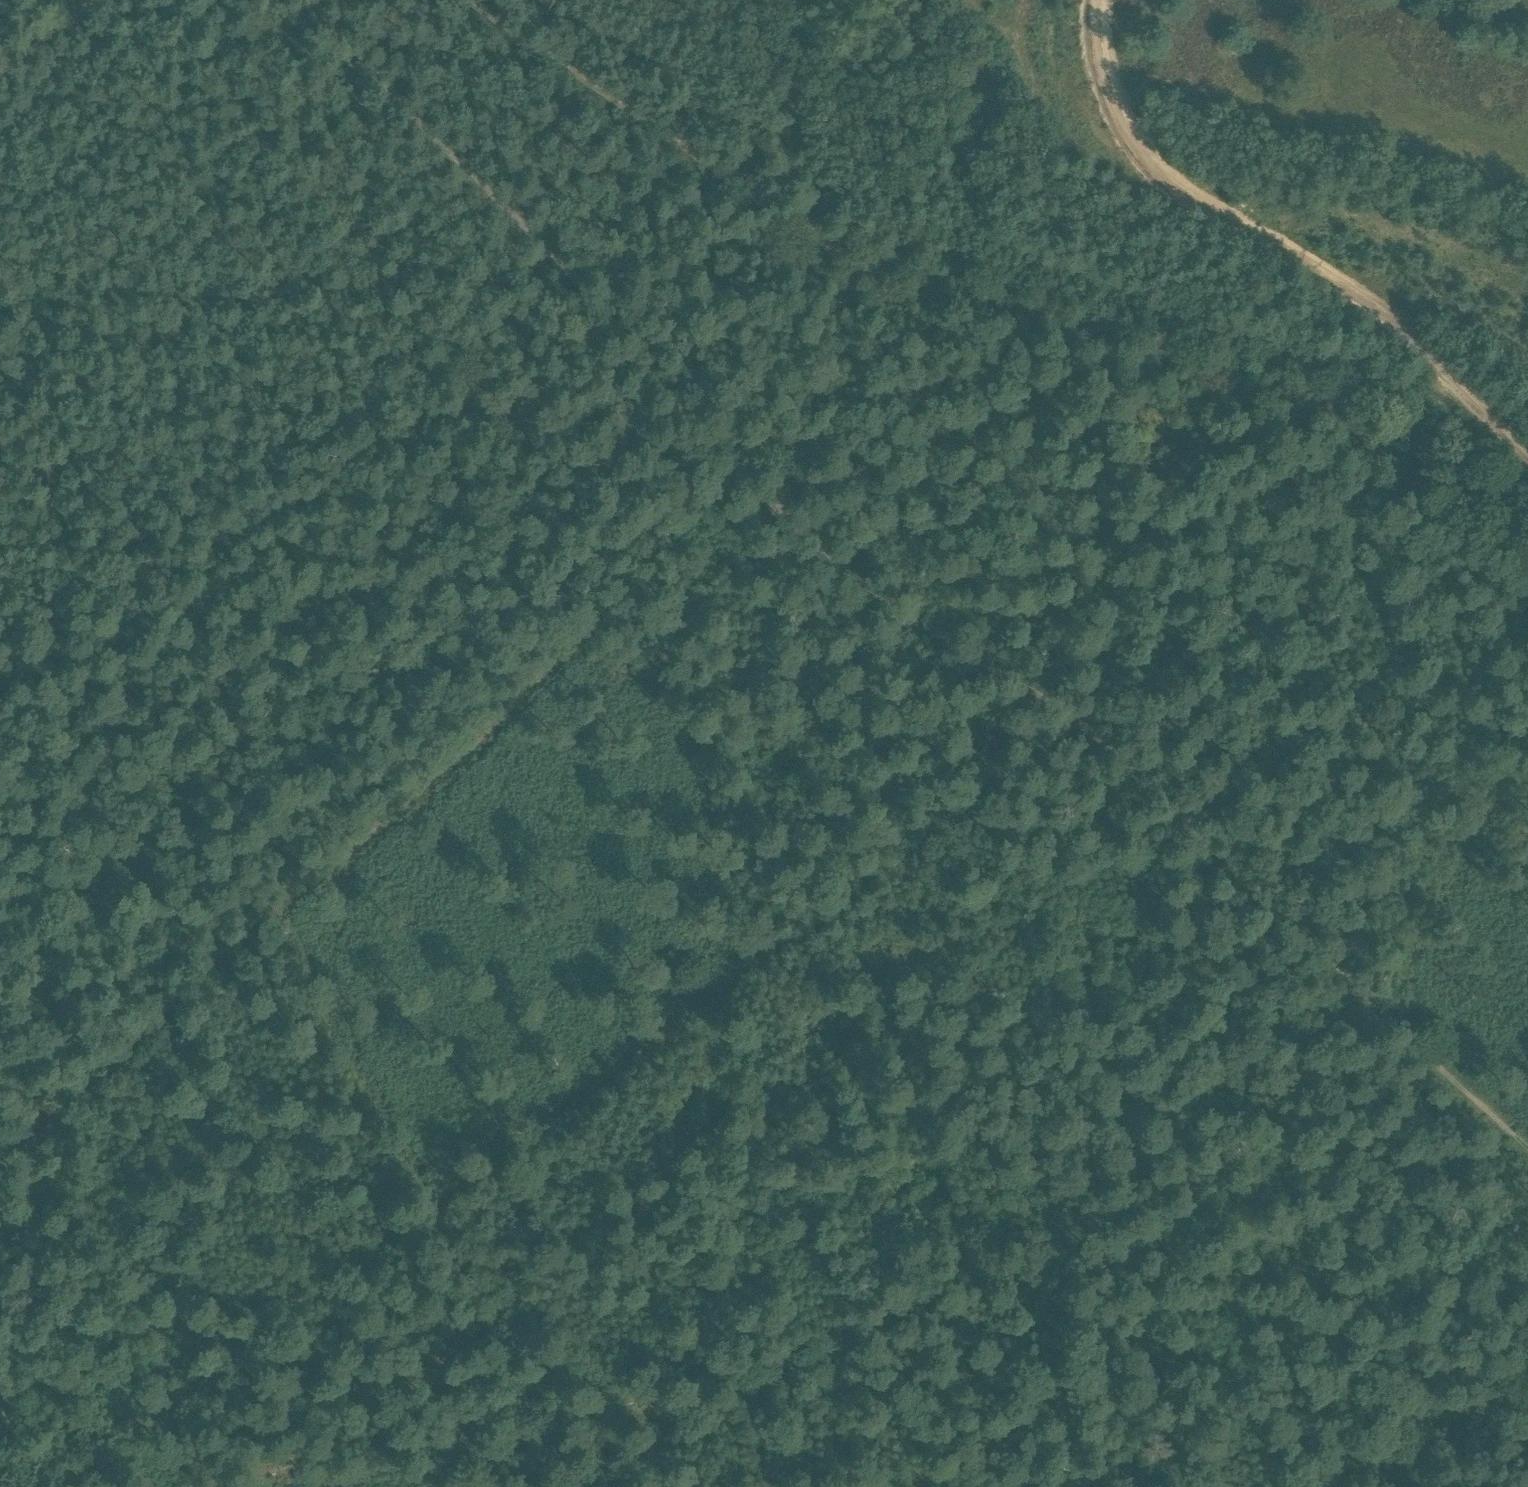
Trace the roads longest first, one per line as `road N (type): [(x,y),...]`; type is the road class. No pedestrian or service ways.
road 1 (track): [(1527,564),(1284,446),(878,284),(487,0)]
road 2 (track): [(1527,450),(1305,248),(1201,188),(1113,118),(1105,0)]
road 3 (track): [(1354,1486),(1527,1377)]

